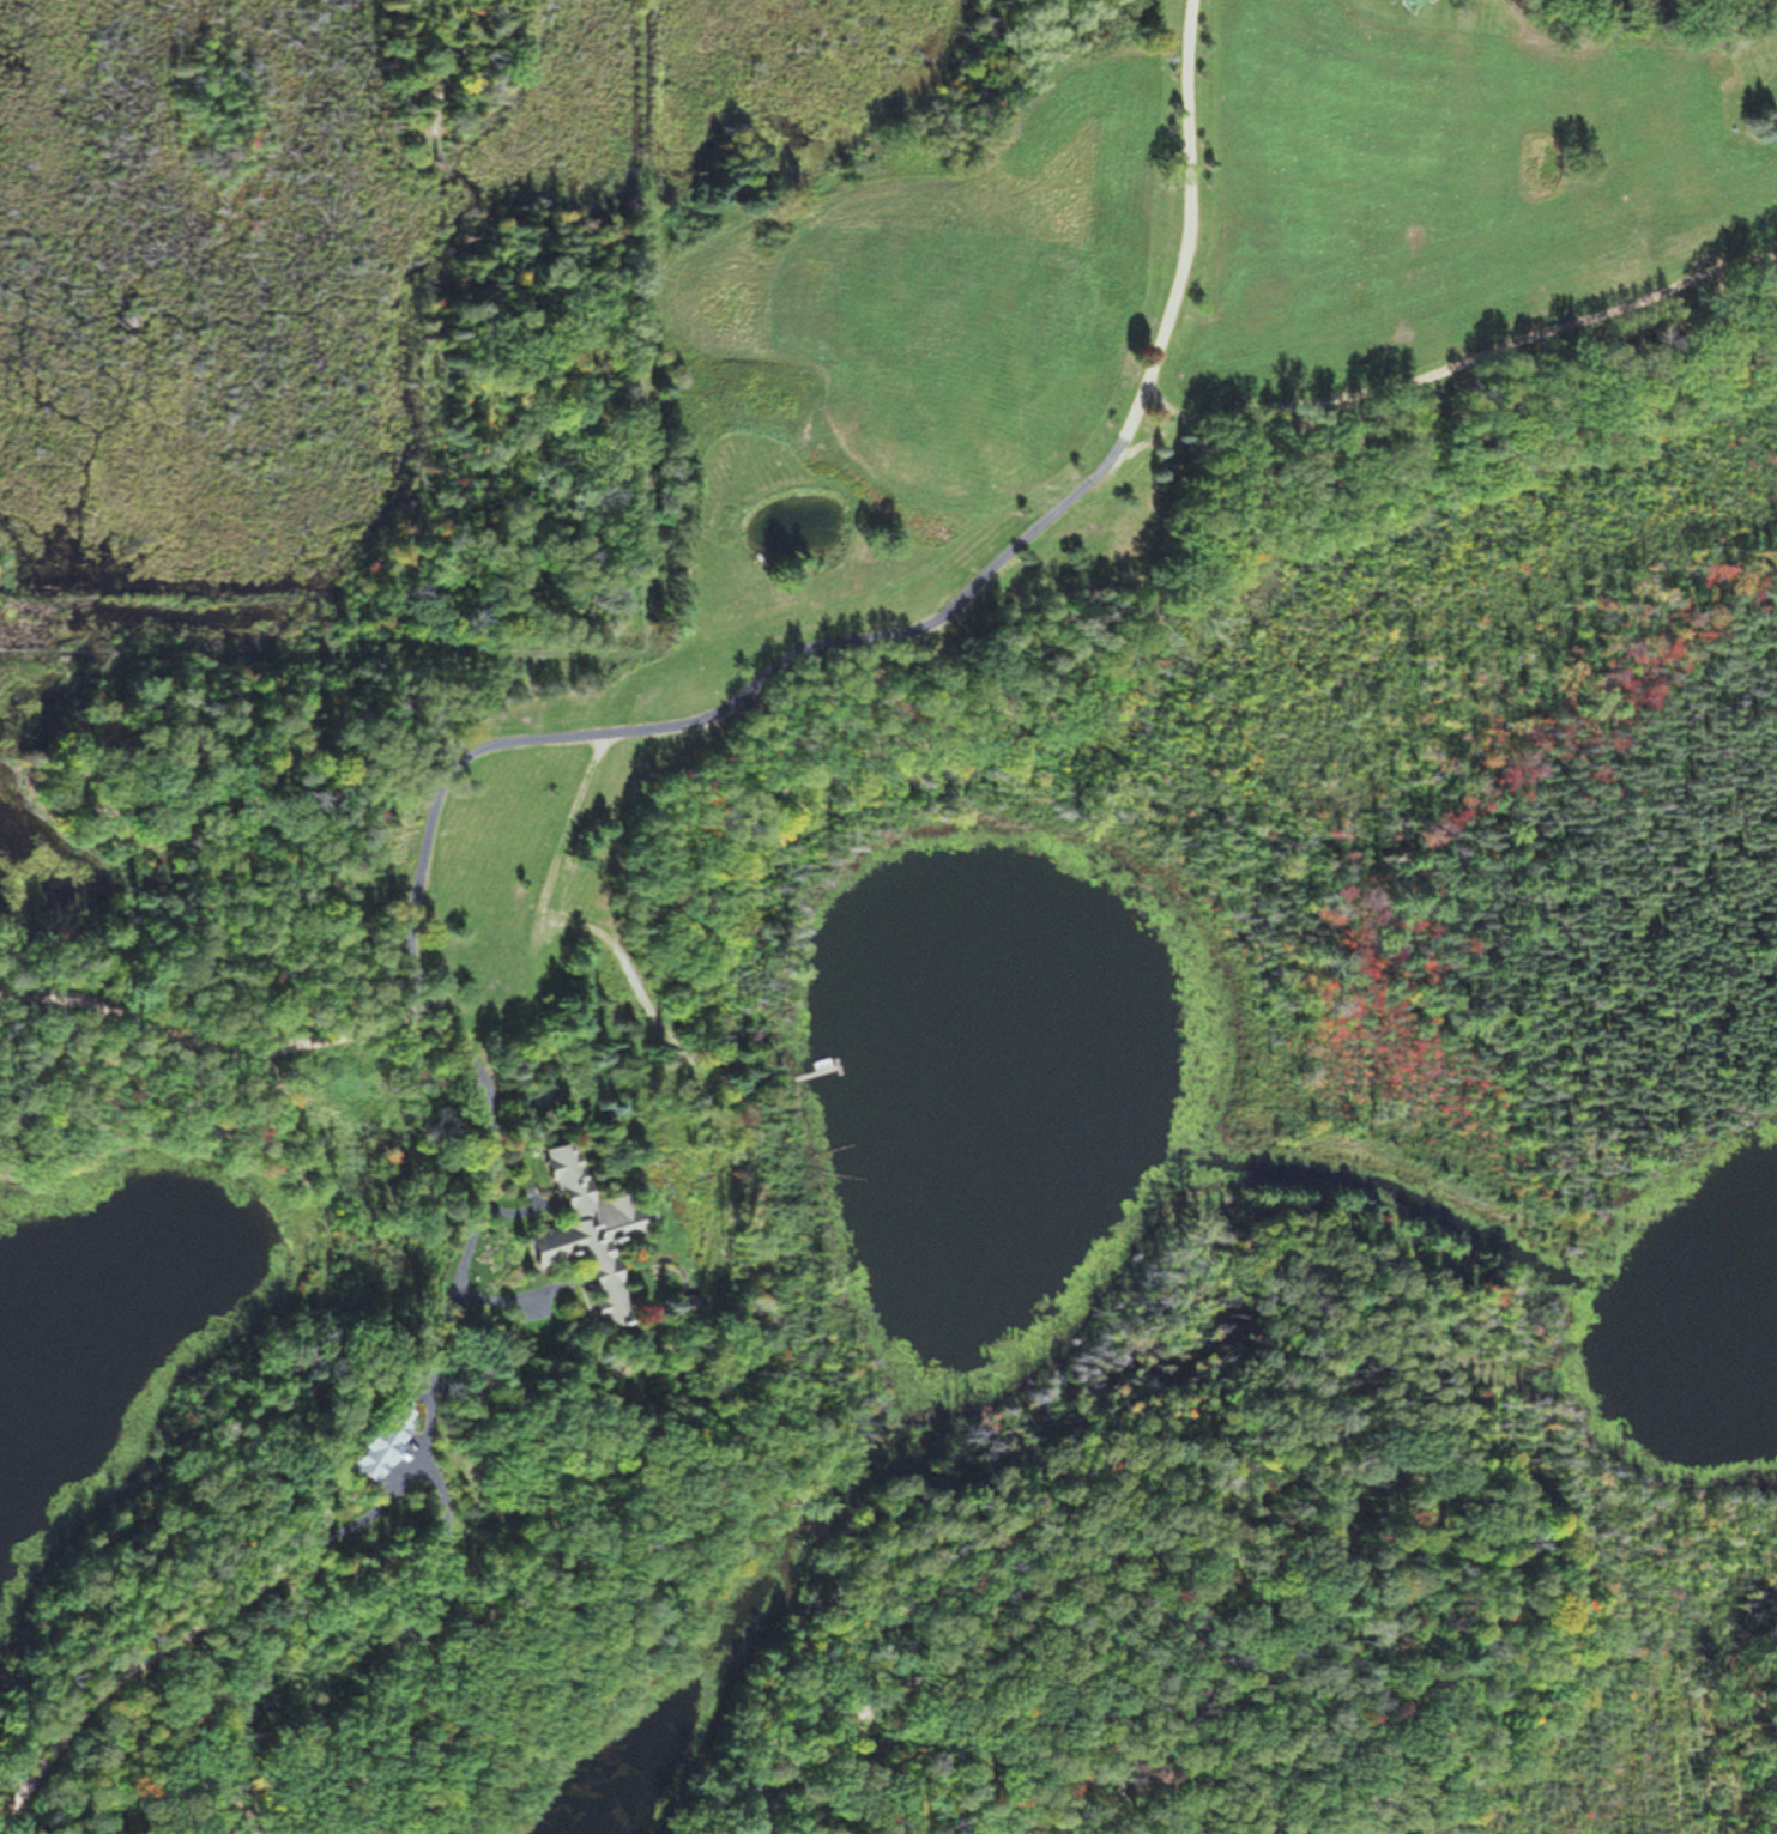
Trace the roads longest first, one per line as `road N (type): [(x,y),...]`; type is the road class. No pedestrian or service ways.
road 1 (track): [(440,1000),(418,952),(415,914),(447,777),(464,750),(506,733),(667,715),(738,685),(781,644),(808,634),(913,618),(962,586),(1116,446),(1140,400),(1190,252),(1201,174),(1203,0)]

